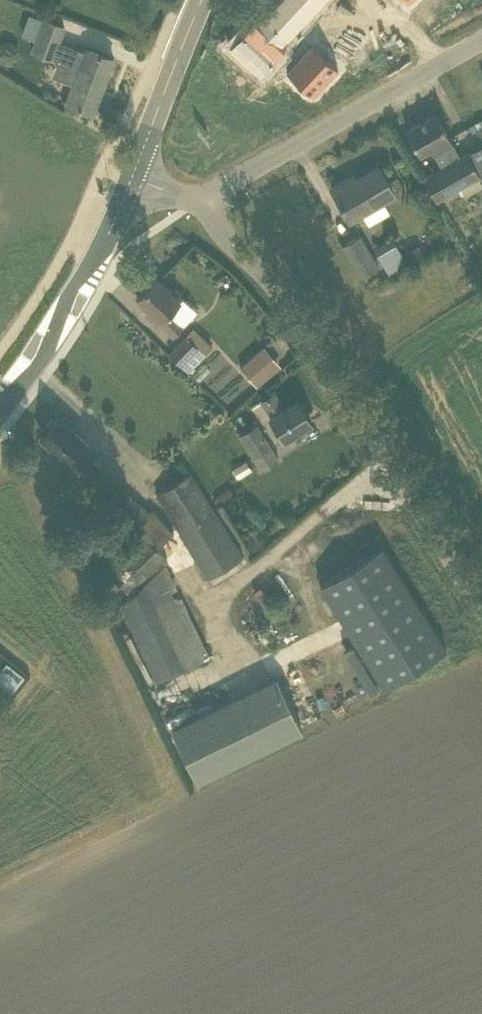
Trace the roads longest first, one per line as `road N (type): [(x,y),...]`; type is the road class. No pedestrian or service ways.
road 1 (unclassified): [(481,609),(290,304),(191,202)]
road 2 (unclassified): [(191,202),(481,39)]
road 3 (secondary): [(0,409),(37,364),(130,176)]
road 4 (secondary): [(130,176),(206,0)]

